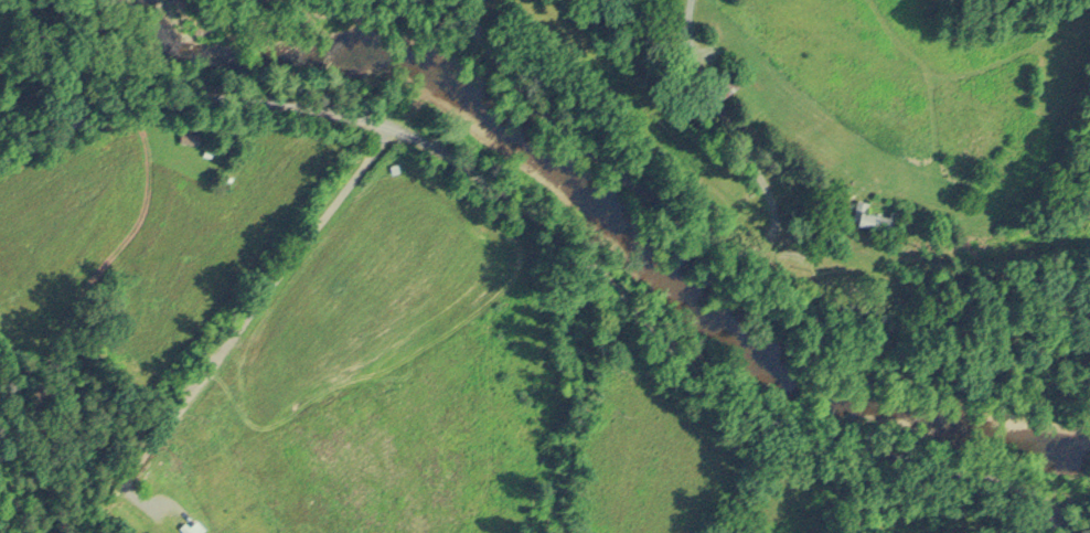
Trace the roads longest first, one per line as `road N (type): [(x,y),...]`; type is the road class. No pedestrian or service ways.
road 1 (residential): [(0,170),(65,132),(163,104),(263,106),(384,135),(447,164),(520,218),(661,340),(735,418),(788,446),(902,462)]
road 2 (residential): [(965,323),(787,285),(712,242),(543,111),(449,0)]
road 3 (residential): [(902,462),(1033,504),(1057,532)]

